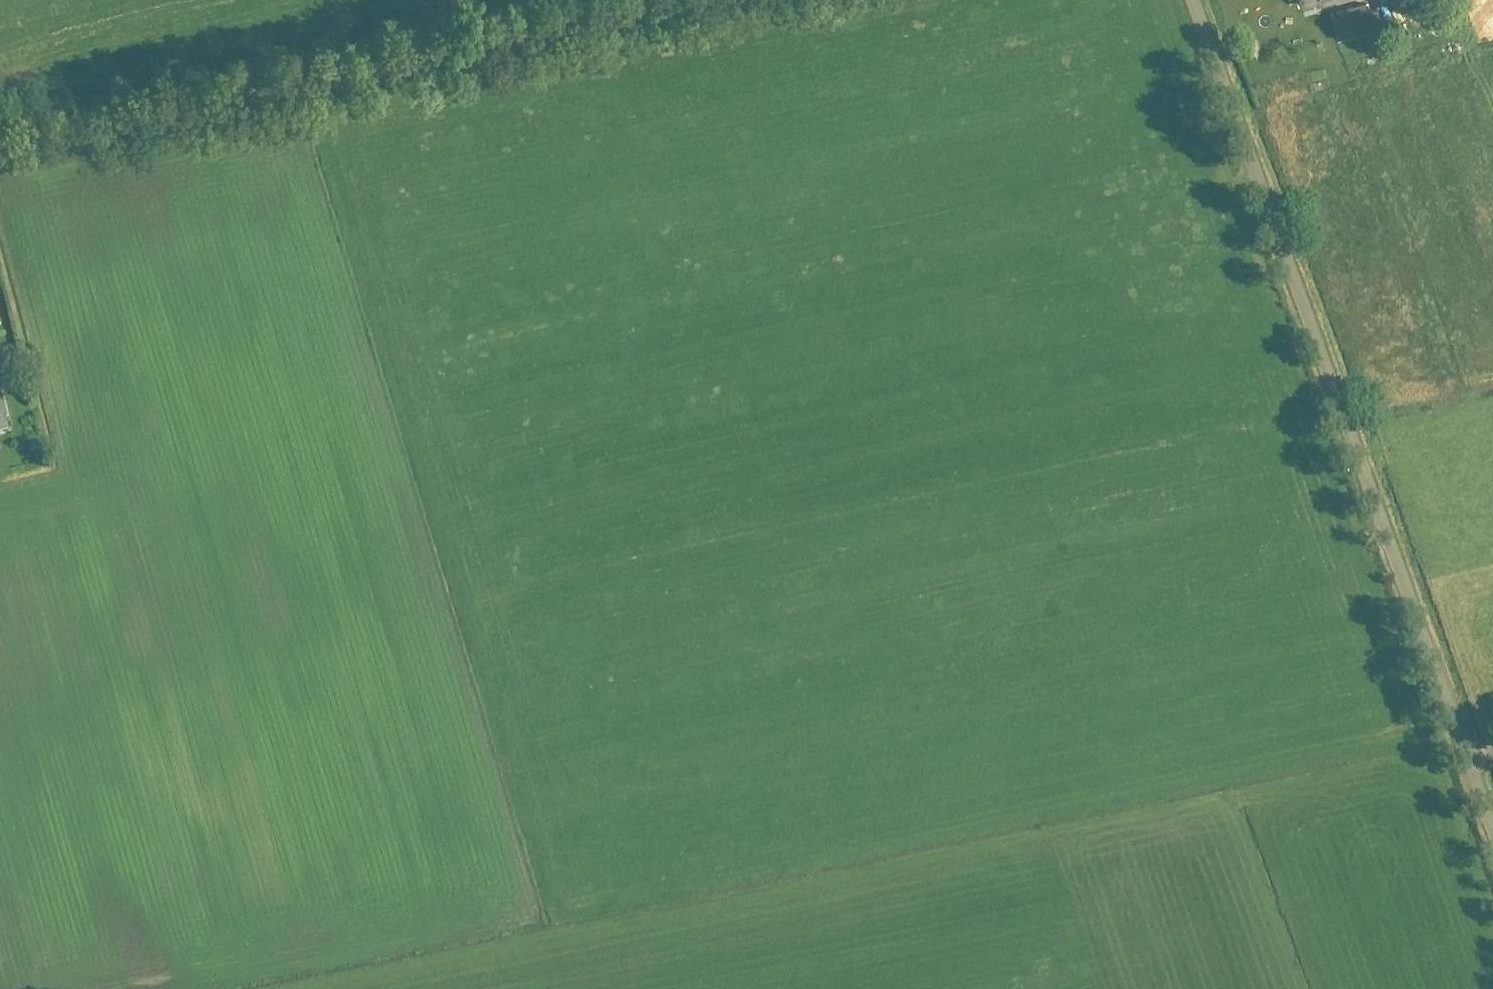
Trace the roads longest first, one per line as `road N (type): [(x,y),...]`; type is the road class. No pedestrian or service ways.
road 1 (unclassified): [(1492,854),(1193,0)]
road 2 (unclassified): [(0,143),(662,0)]

